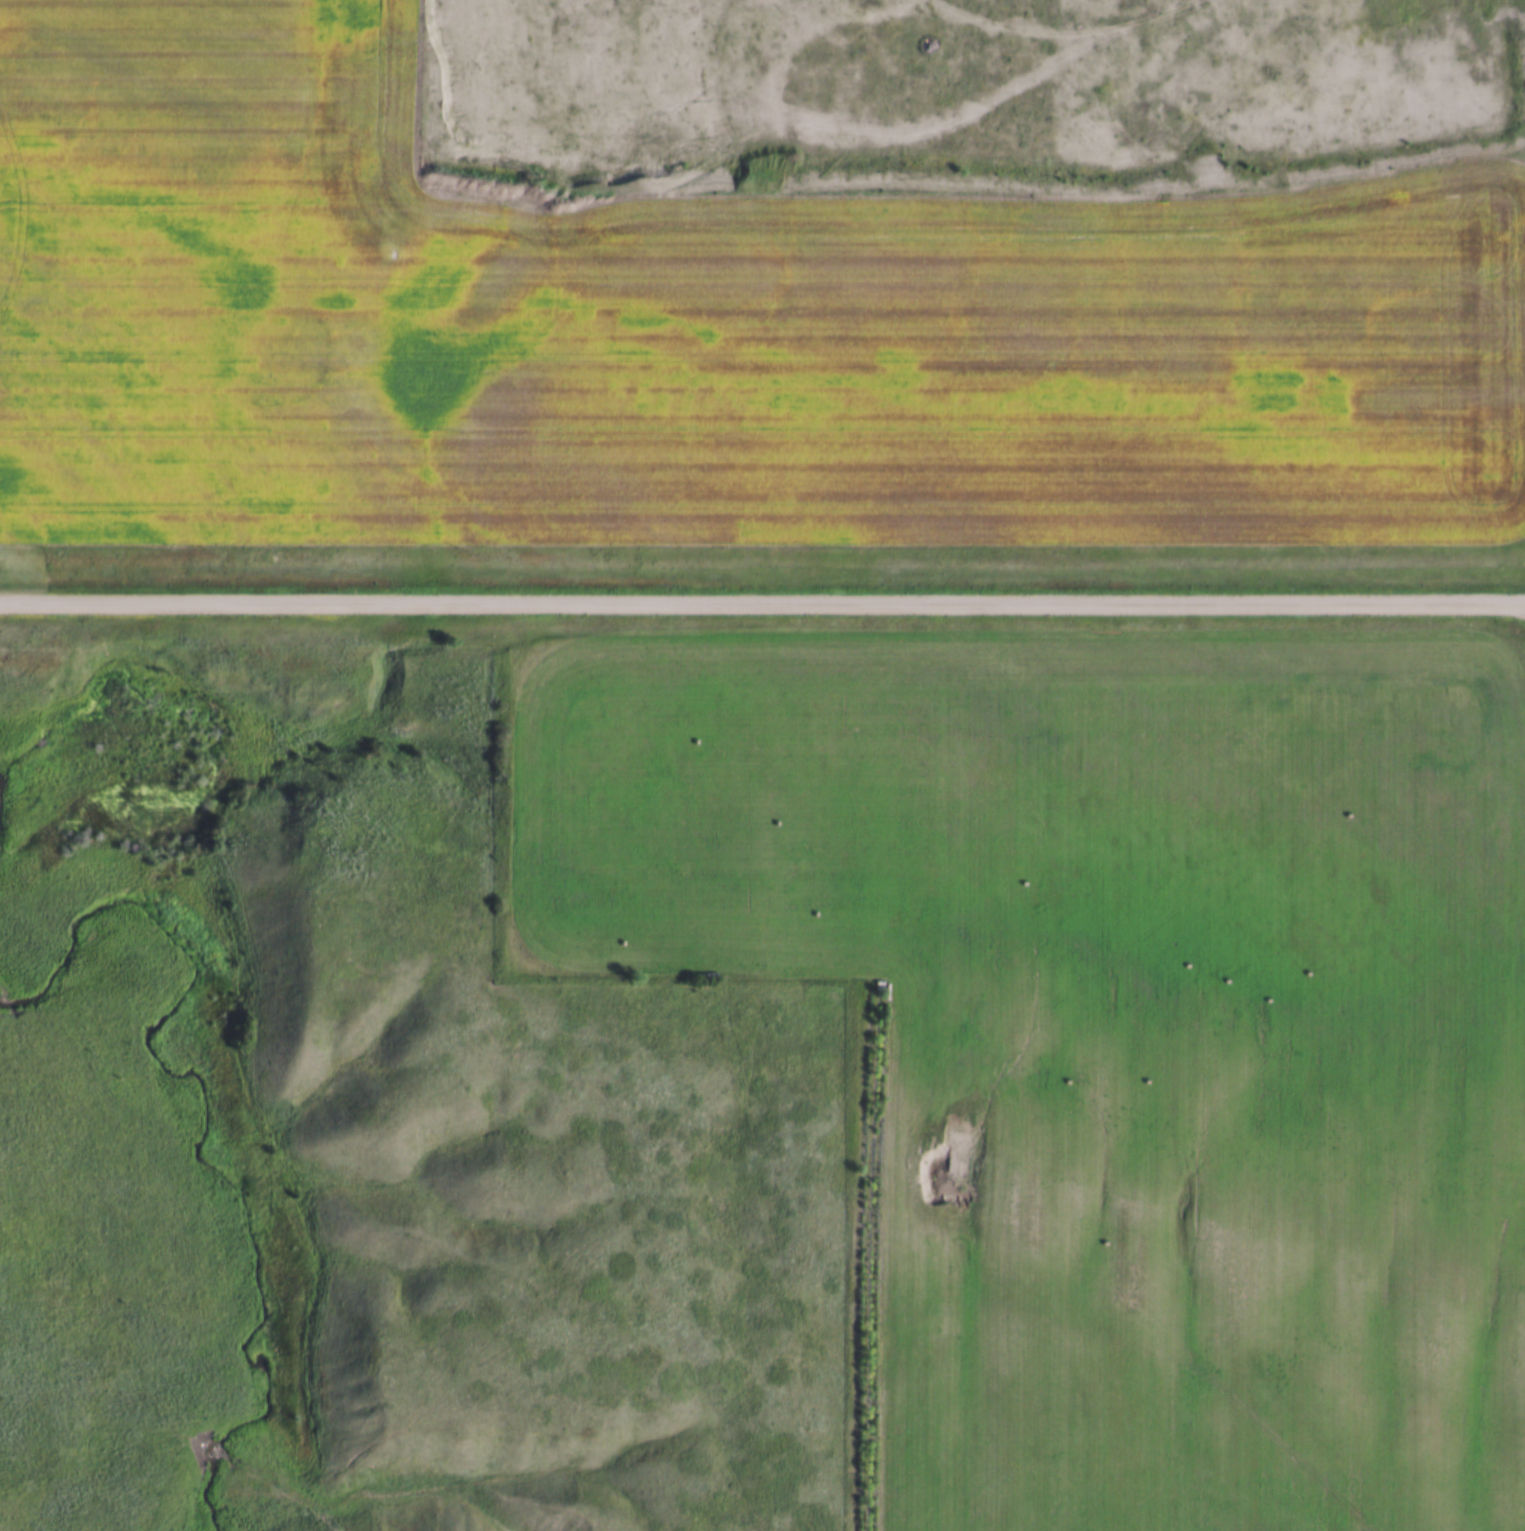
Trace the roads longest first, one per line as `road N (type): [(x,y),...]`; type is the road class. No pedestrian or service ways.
road 1 (residential): [(0,601),(1524,600)]

